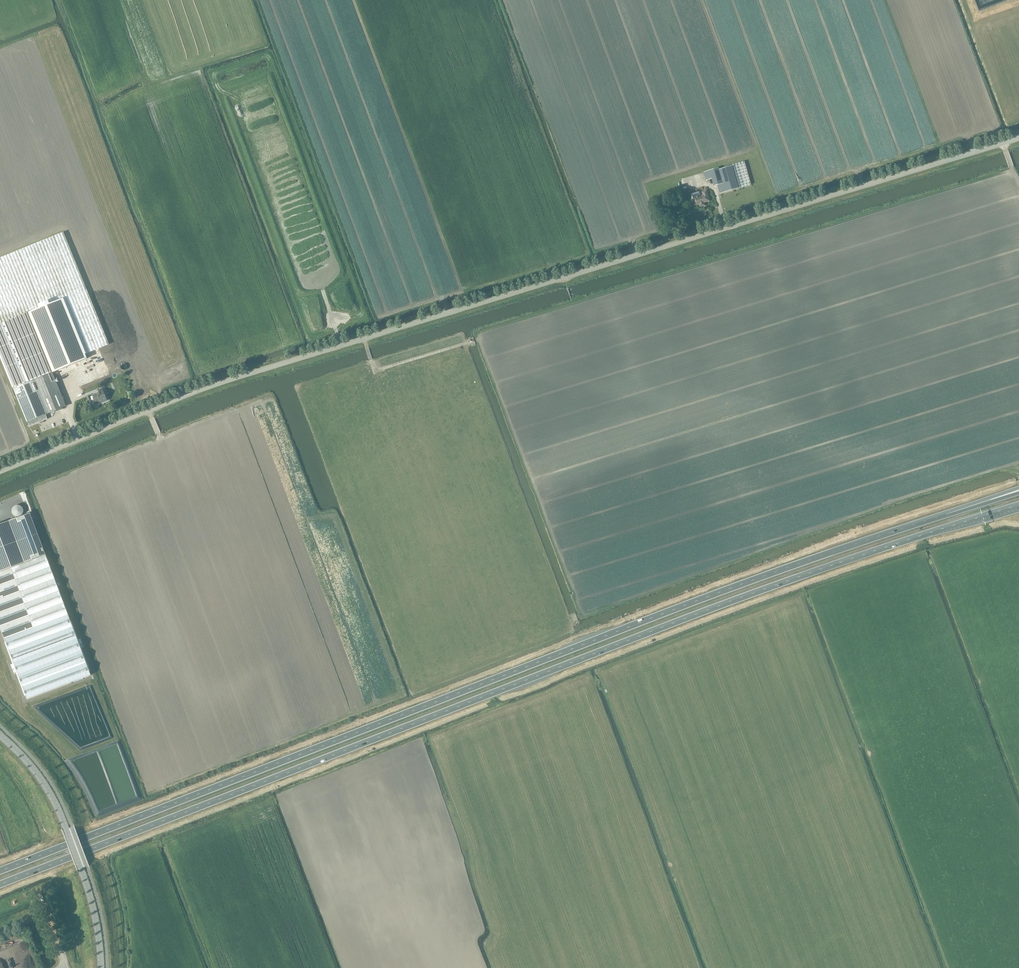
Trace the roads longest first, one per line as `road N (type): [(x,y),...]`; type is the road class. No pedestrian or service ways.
road 1 (trunk): [(0,885),(756,592),(1018,505)]
road 2 (unclassified): [(0,471),(231,379),(1018,138)]
road 3 (trunk): [(946,514),(675,609),(0,871)]
road 4 (tertiary): [(100,967),(91,903),(61,817),(36,773),(0,736)]

